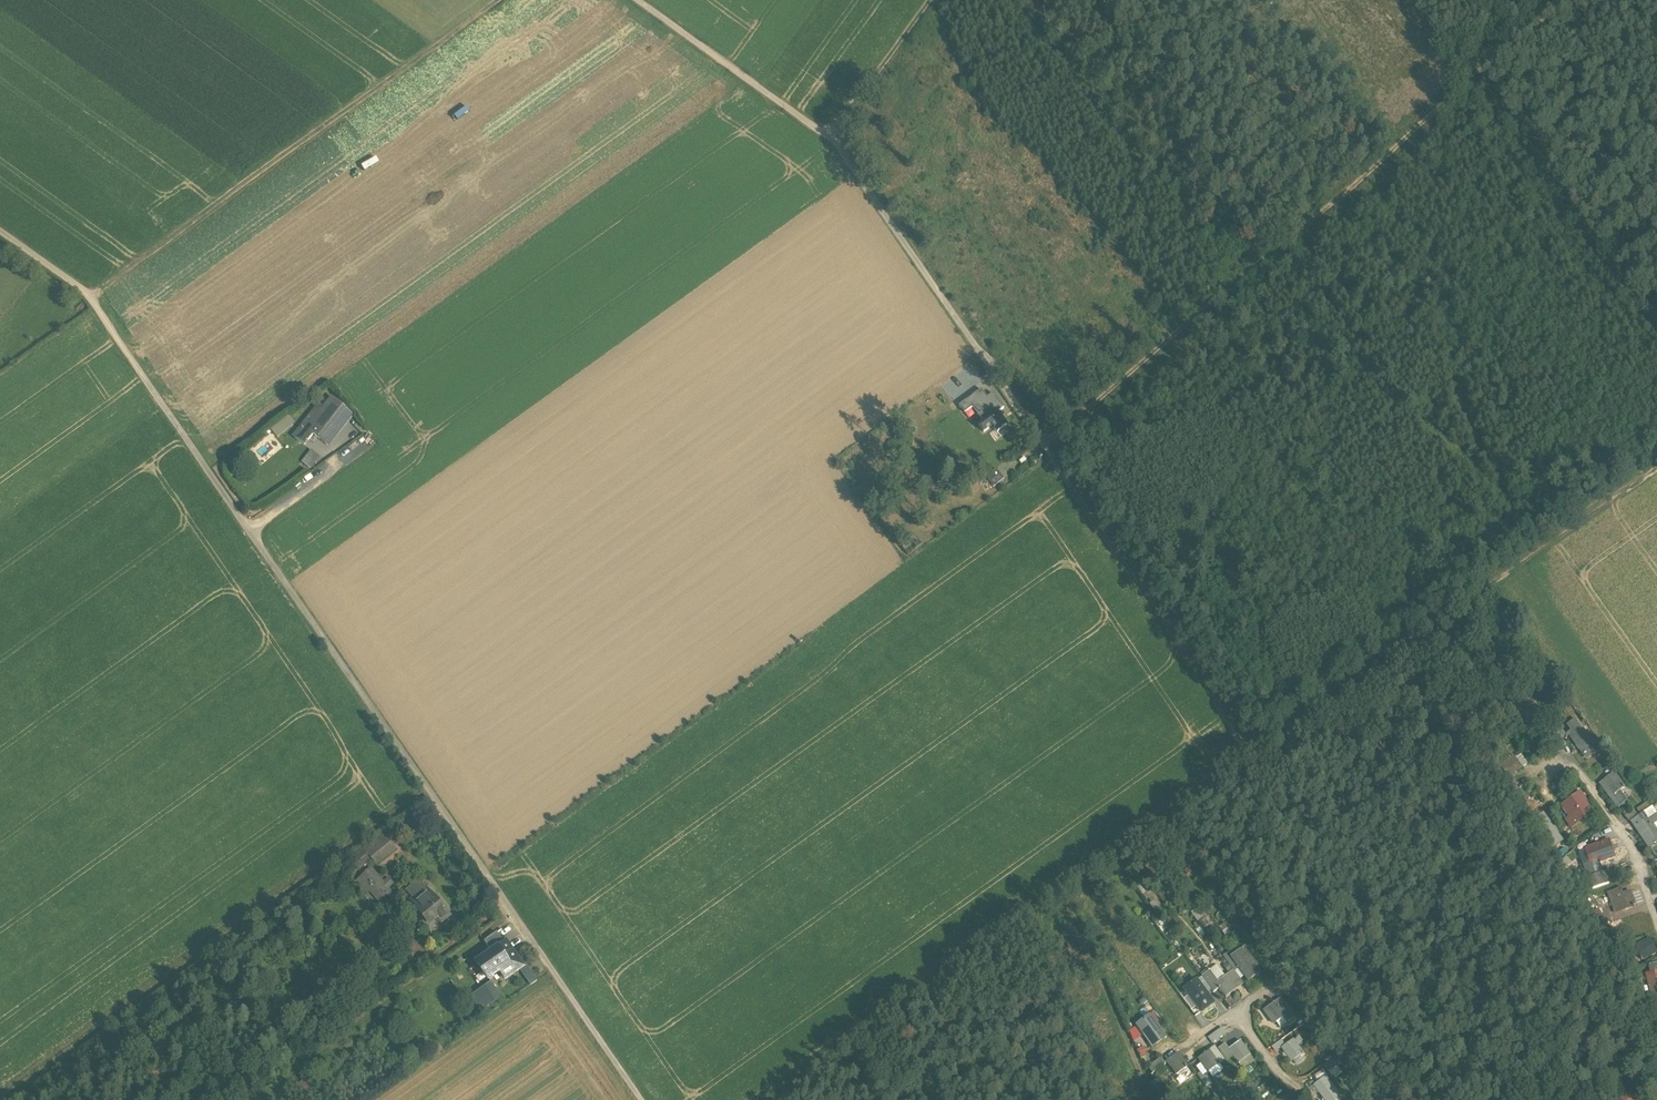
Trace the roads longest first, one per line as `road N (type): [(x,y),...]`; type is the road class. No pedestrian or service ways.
road 1 (track): [(792,1099),(1656,471)]
road 2 (track): [(1576,0),(1051,446)]
road 3 (track): [(99,302),(447,48)]
road 4 (track): [(1263,755),(1051,446)]
road 5 (track): [(1157,1099),(1067,893)]
road 6 (track): [(840,140),(942,0)]
road 7 (track): [(561,975),(647,1099)]
road 8 (track): [(67,1099),(179,1020)]

